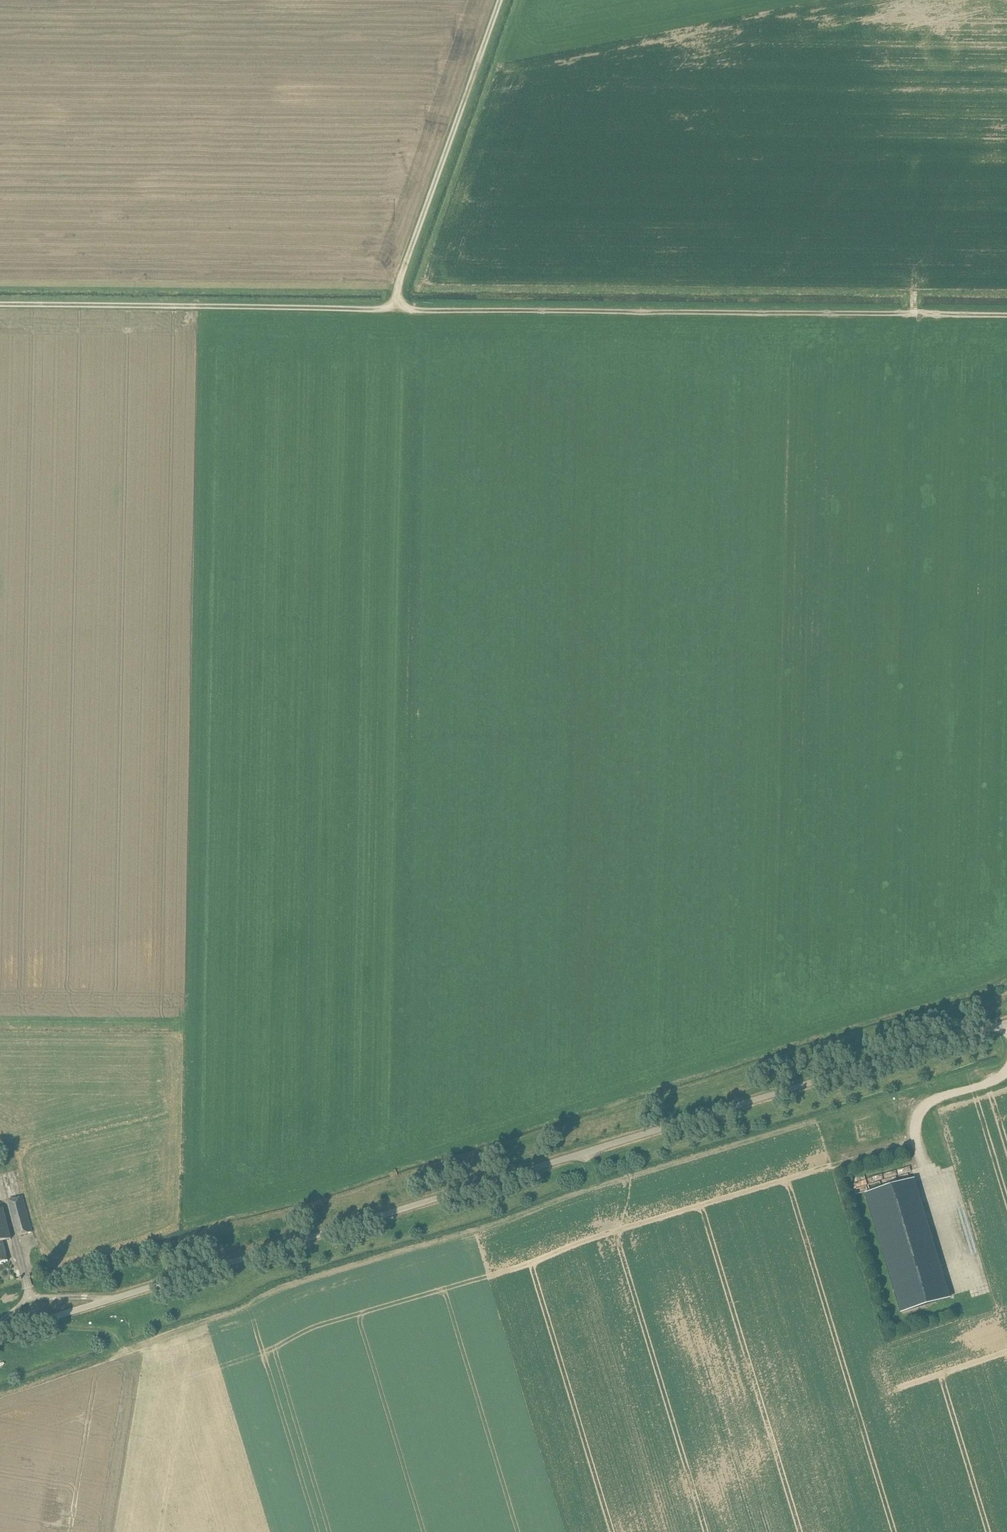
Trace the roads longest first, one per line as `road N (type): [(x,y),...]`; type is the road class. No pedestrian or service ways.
road 1 (unclassified): [(0,1333),(1006,1024)]
road 2 (track): [(1006,316),(392,309)]
road 3 (track): [(392,309),(0,307)]
road 4 (track): [(392,309),(501,0)]

